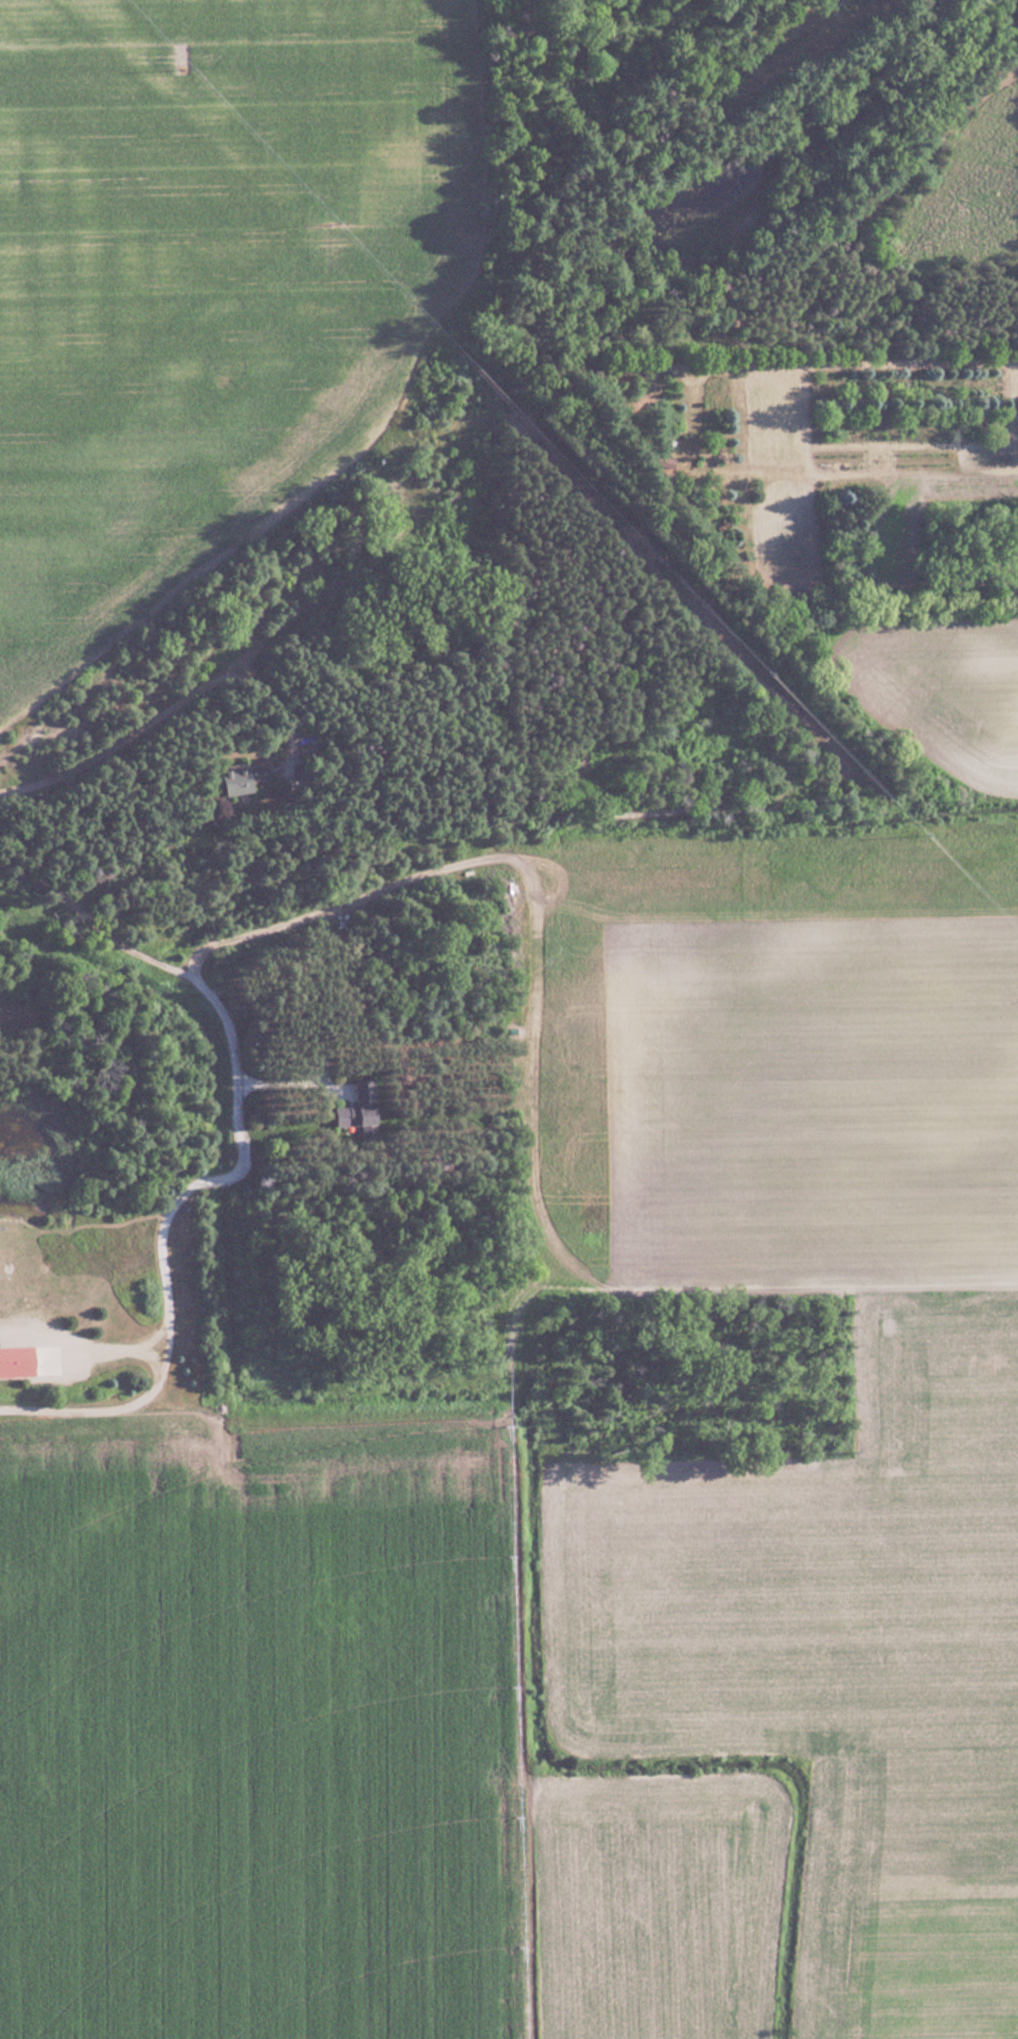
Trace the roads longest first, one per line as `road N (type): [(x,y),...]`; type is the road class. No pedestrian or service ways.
road 1 (residential): [(0,799),(106,762),(196,699),(324,597),(447,483)]

